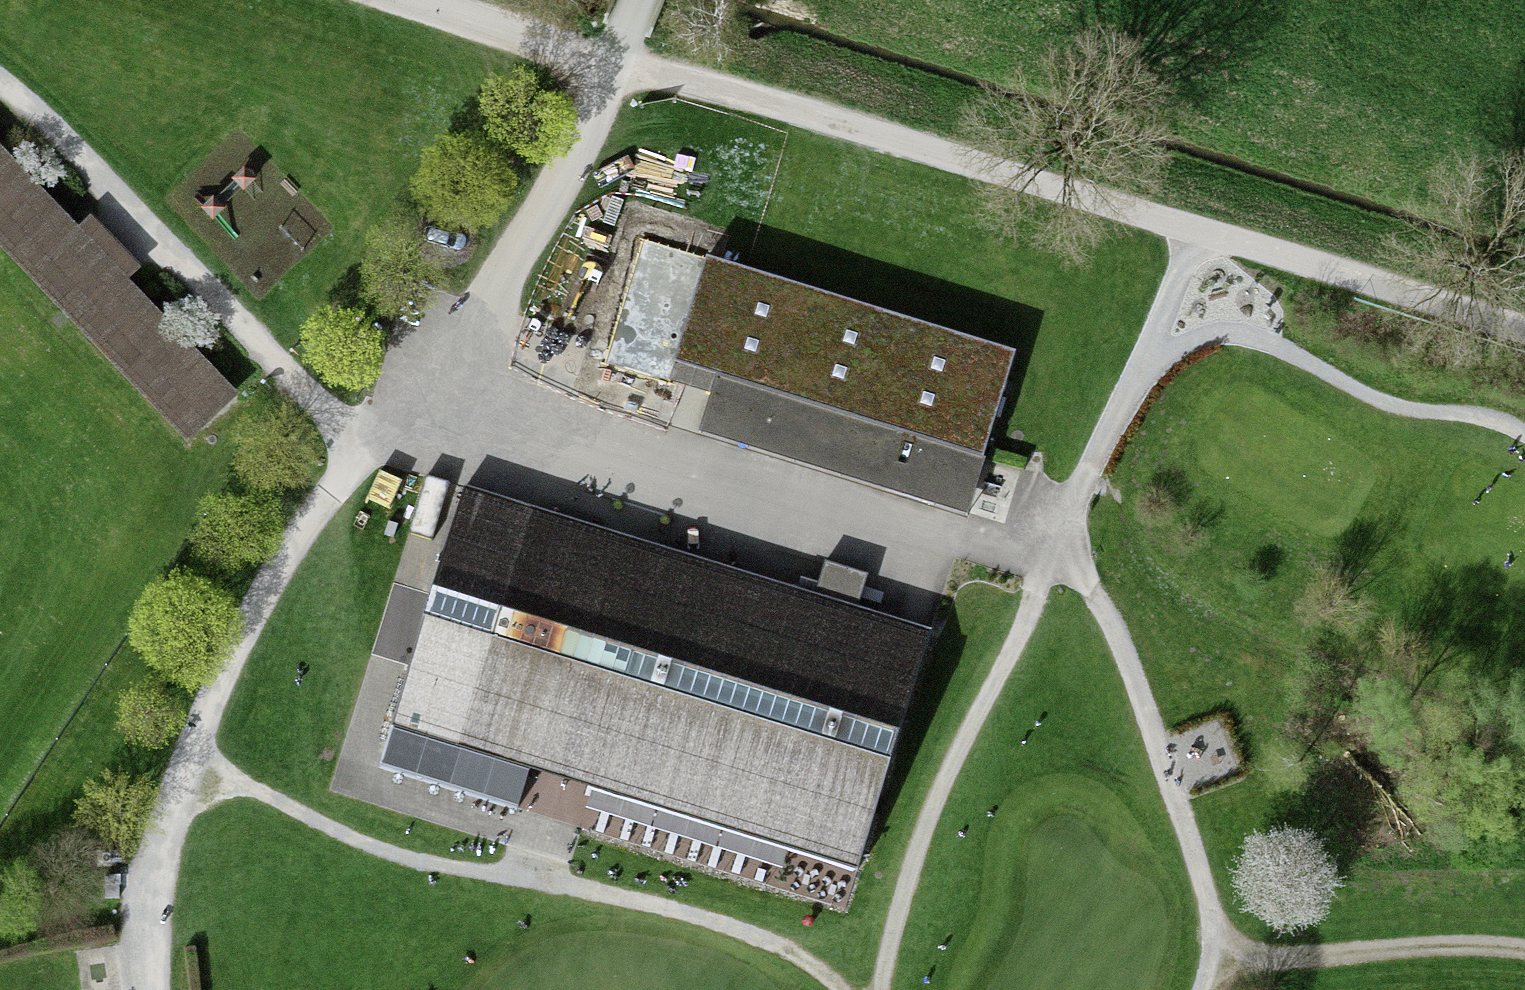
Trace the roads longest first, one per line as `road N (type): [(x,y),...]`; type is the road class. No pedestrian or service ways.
road 1 (track): [(1213,989),(1222,967),(1107,620),(1065,550),(961,544),(434,380)]
road 2 (track): [(1524,445),(1491,432),(1389,418),(1268,359),(1217,351),(1134,404),(930,817),(889,989)]
road 3 (track): [(617,69),(587,143),(492,304),(255,626),(194,760),(158,877),(149,989)]
road 4 (track): [(617,69),(1524,345)]
road 5 (track): [(832,989),(763,951),(371,862),(194,760)]
road 6 (track): [(369,464),(61,142),(0,88)]
road 7 (track): [(1524,966),(1444,957),(1222,967)]
road 8 (track): [(407,0),(617,69)]

